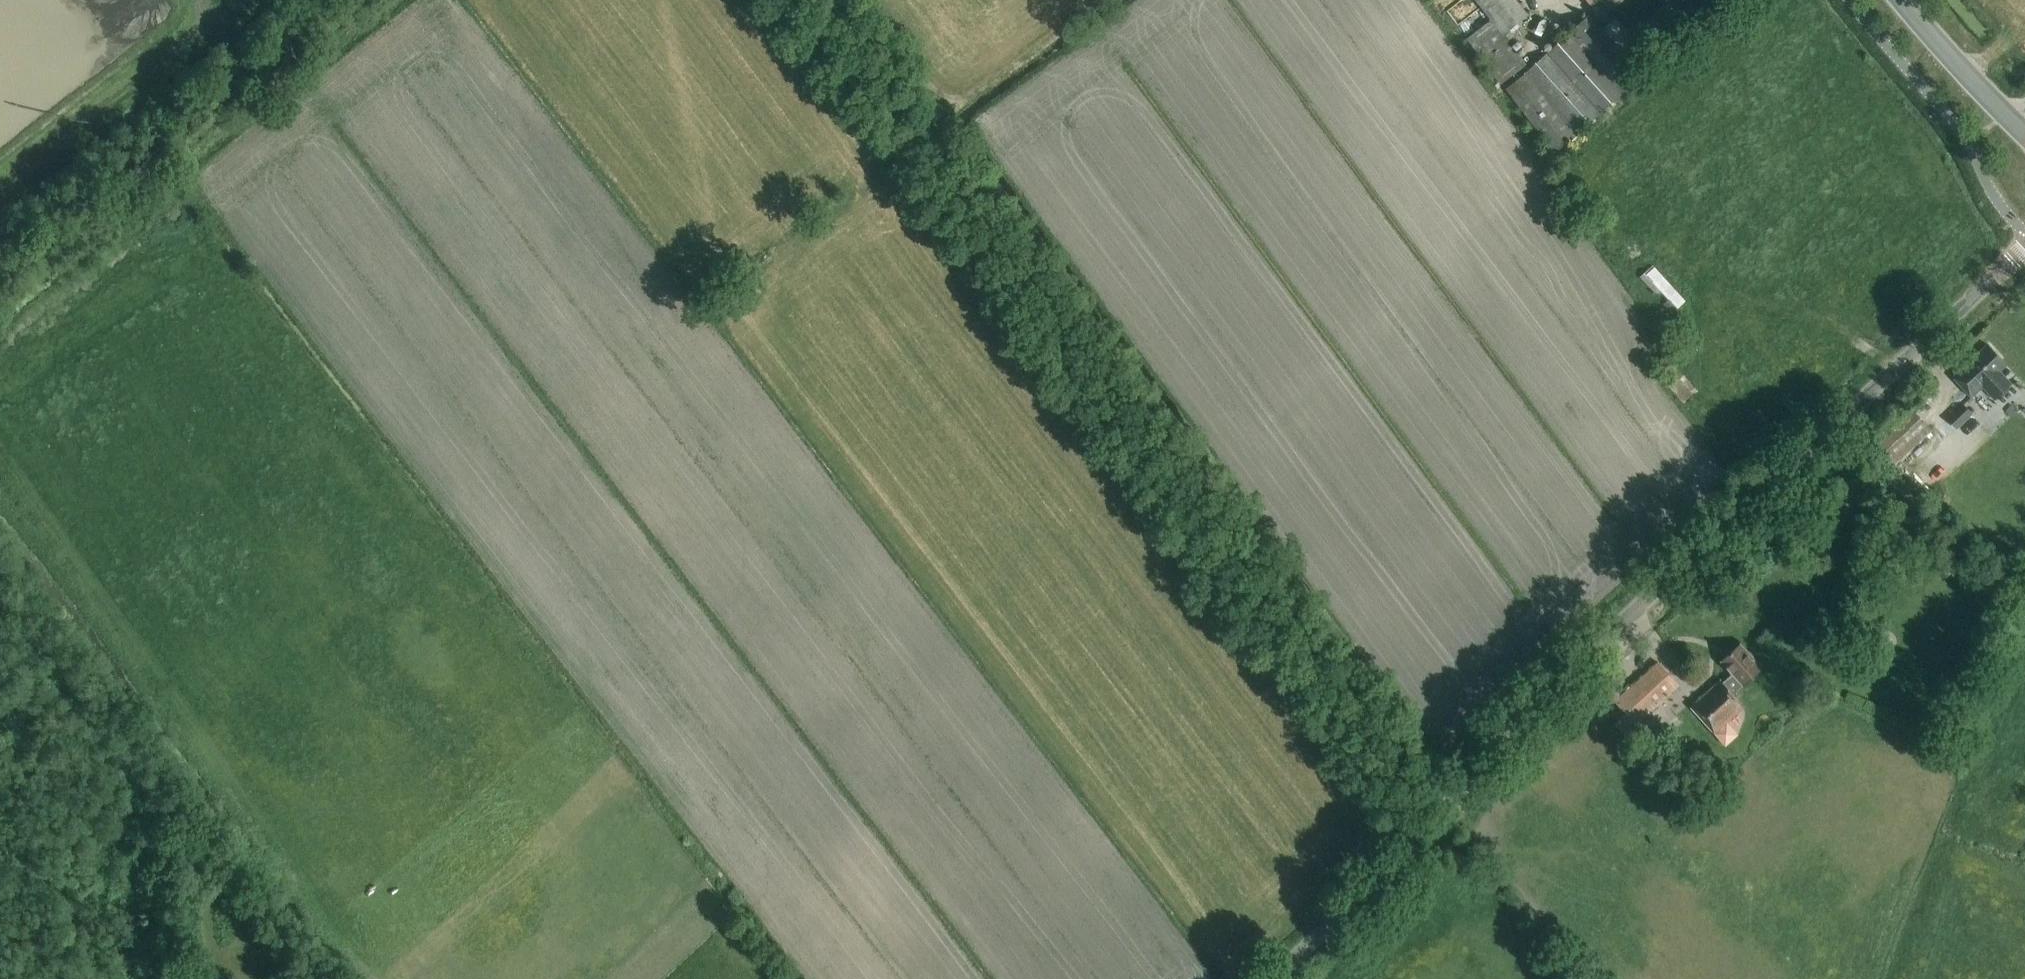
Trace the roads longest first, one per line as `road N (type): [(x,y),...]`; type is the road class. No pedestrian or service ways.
road 1 (unclassified): [(1267,978),(1408,853),(1507,731),(1643,597),(2024,250)]
road 2 (secondary): [(2024,134),(1901,0)]

